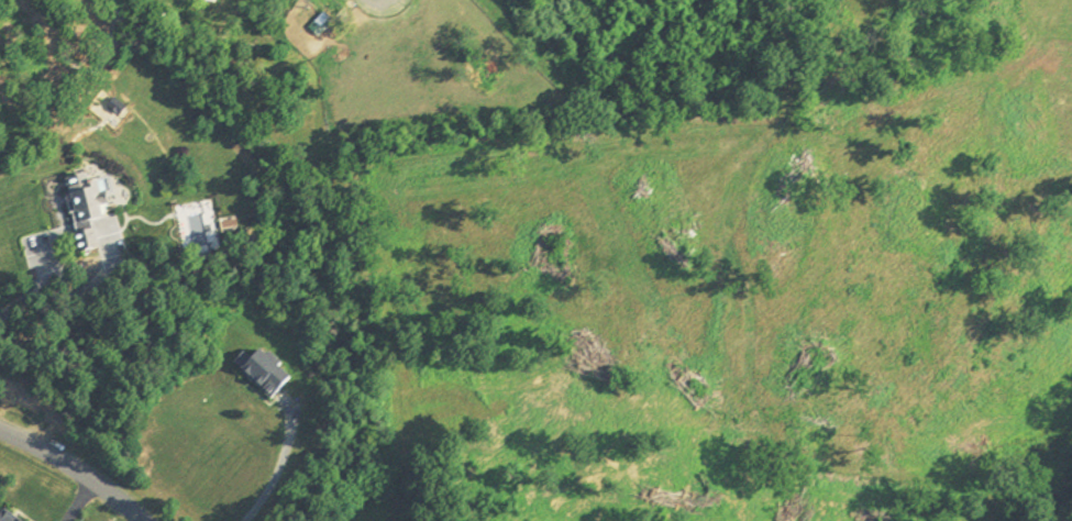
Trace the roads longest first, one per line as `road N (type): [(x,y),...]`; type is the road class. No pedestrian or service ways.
road 1 (residential): [(0,431),(70,467),(142,520)]

